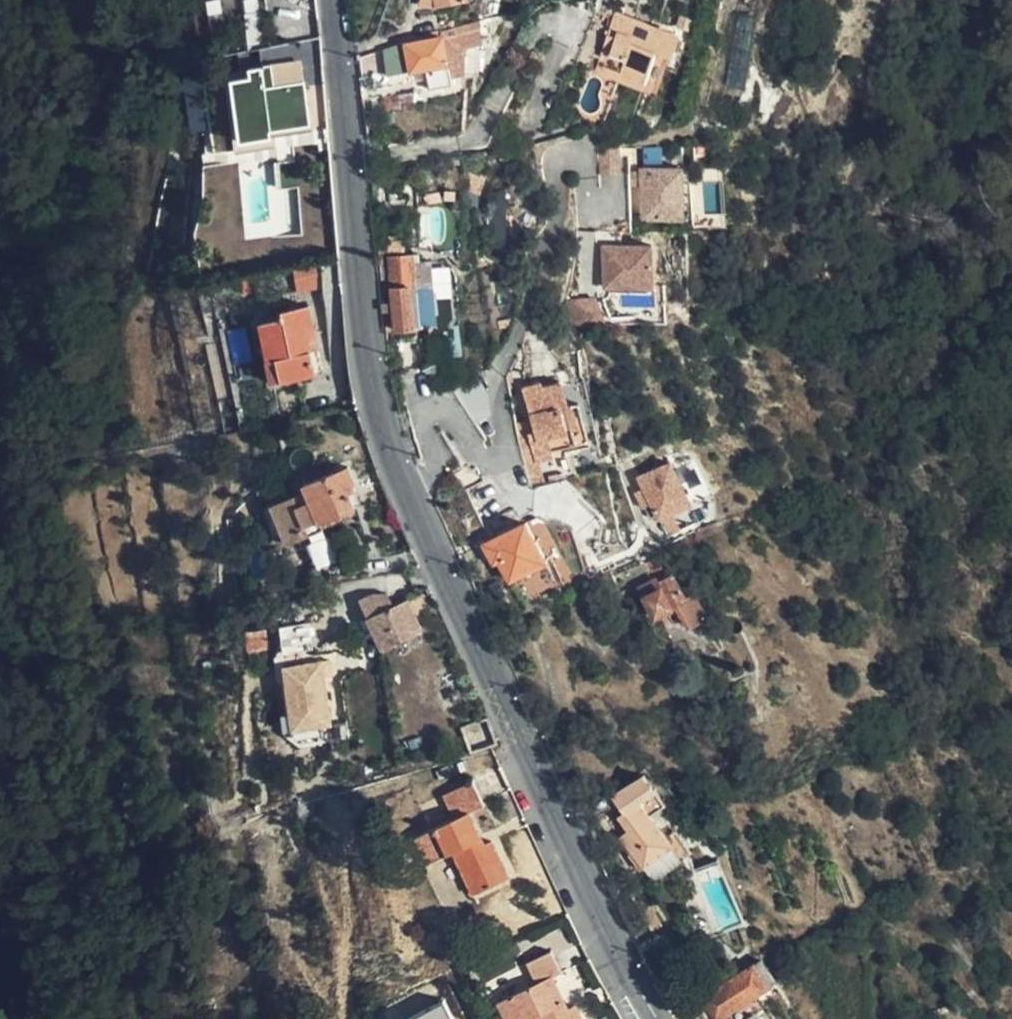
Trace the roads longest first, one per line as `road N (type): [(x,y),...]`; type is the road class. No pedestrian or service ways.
road 1 (tertiary): [(328,0),(360,324),(395,461),(614,941),(660,1018)]

